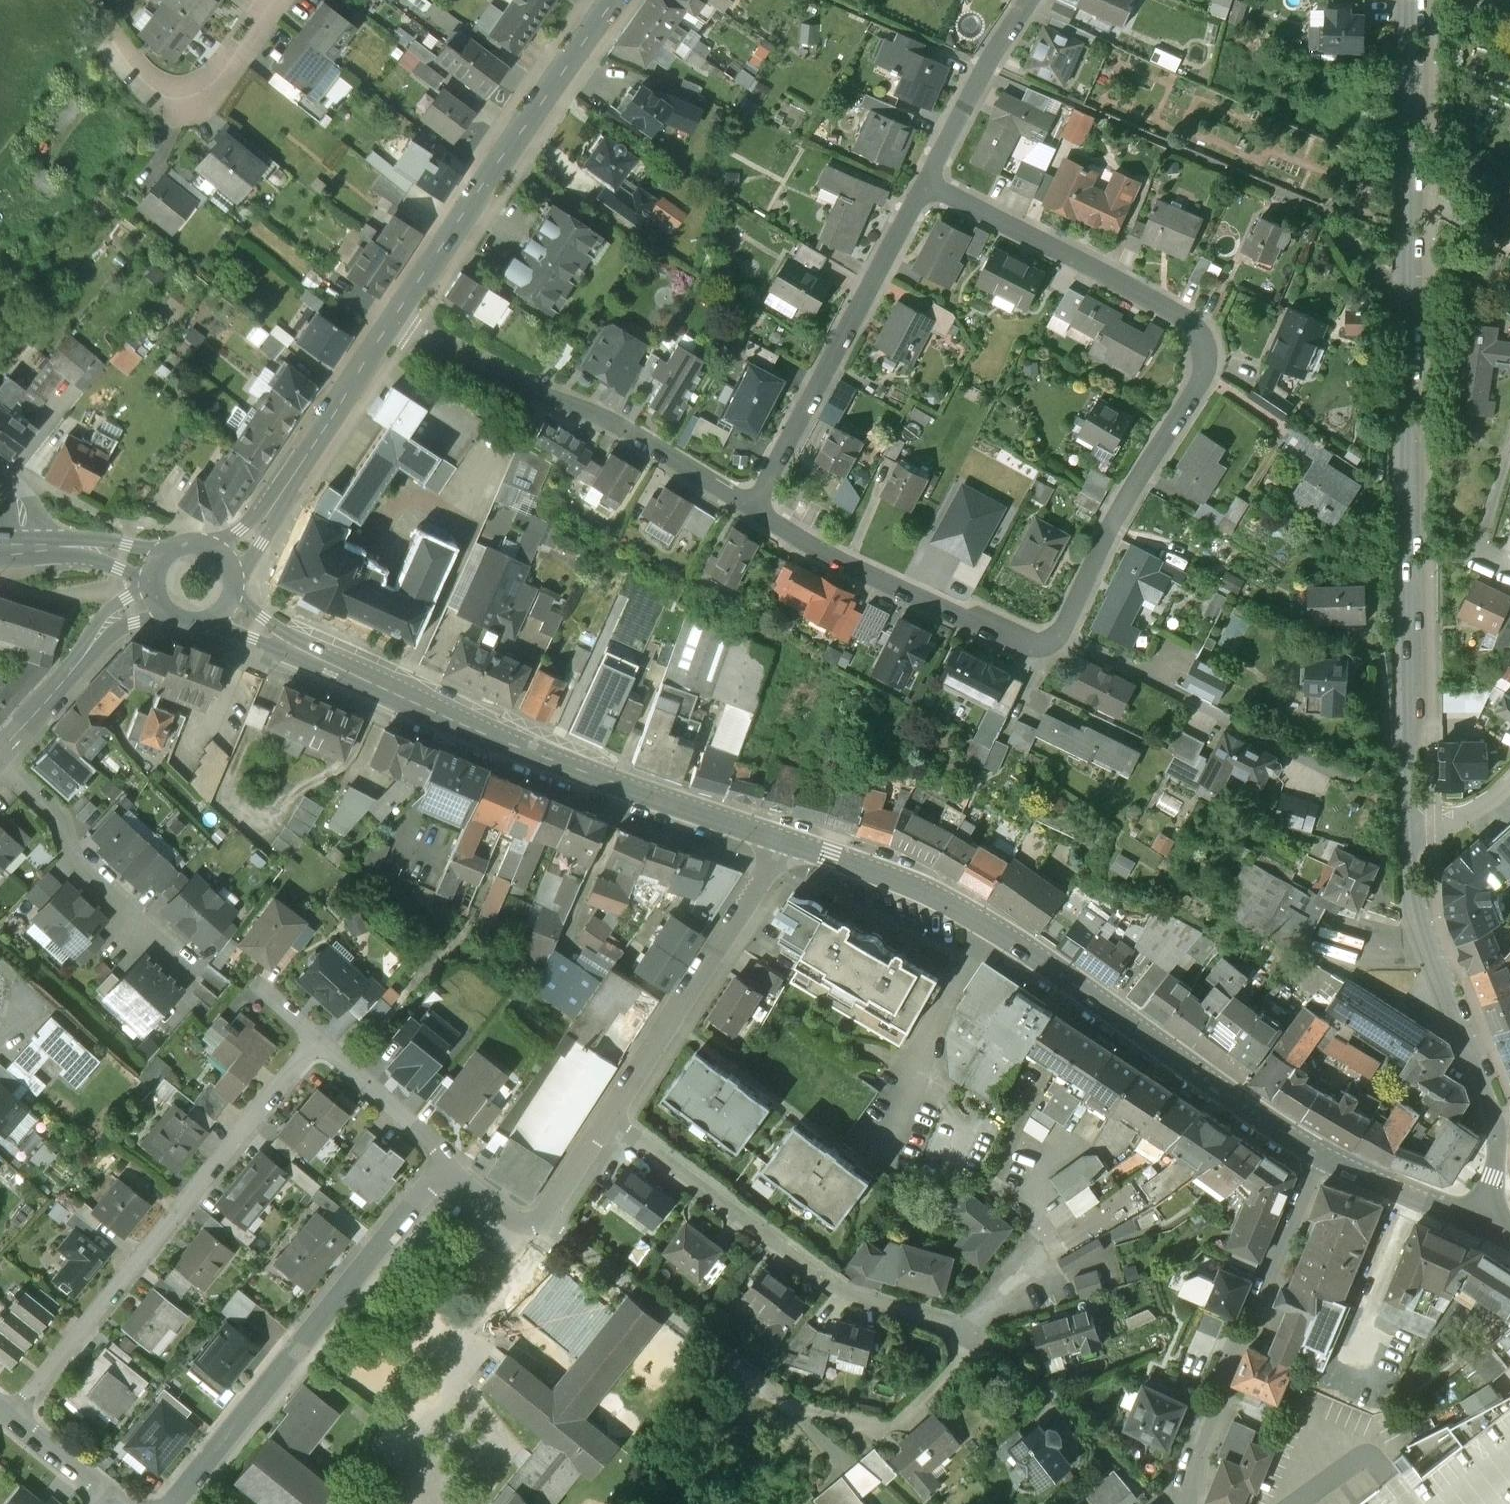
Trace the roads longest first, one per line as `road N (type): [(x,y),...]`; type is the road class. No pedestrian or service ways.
road 1 (residential): [(751,511),(1037,650),(1059,633),(1120,510),(1202,380),(1208,343),(1190,322),(925,185)]
road 2 (tertiary): [(1404,841),(1412,0)]
road 3 (tertiary): [(1320,1156),(984,922),(917,886),(785,842)]
road 4 (tertiary): [(785,842),(599,781),(389,692),(220,600)]
road 5 (residential): [(540,1222),(798,1406),(824,1413),(896,1422),(953,1371),(972,1337)]
road 6 (residential): [(14,1418),(317,1043)]
road 7 (residential): [(175,1503),(445,1162)]
road 8 (residential): [(607,1118),(838,1293),(972,1337)]
road 9 (residential): [(391,322),(602,419),(751,511)]
road 10 (tertiary): [(613,0),(391,322)]
road 11 (residential): [(751,511),(925,185)]
road 12 (residential): [(607,1118),(785,842)]
road 13 (residential): [(1187,1503),(1194,1452),(1301,1207)]
road 14 (tertiary): [(391,322),(279,500),(217,565)]
road 15 (tertiary): [(1495,1118),(1425,933),(1404,841)]
road 16 (residential): [(0,763),(55,814),(68,855),(182,960)]
road 17 (residential): [(105,38),(152,100),(182,105),(209,97),(277,0)]
road 18 (residential): [(0,754),(113,619),(164,599)]
road 19 (residential): [(925,185),(985,66),(1030,0)]
road 20 (residential): [(972,1337),(1046,1236),(988,1185)]
road 21 (residential): [(317,1043),(445,1162)]
road 22 (tertiary): [(1475,1227),(1320,1156)]
road 23 (tertiary): [(163,575),(95,552),(23,548)]
road 24 (residential): [(14,1418),(110,1497)]
road 25 (residential): [(540,1222),(607,1118)]

